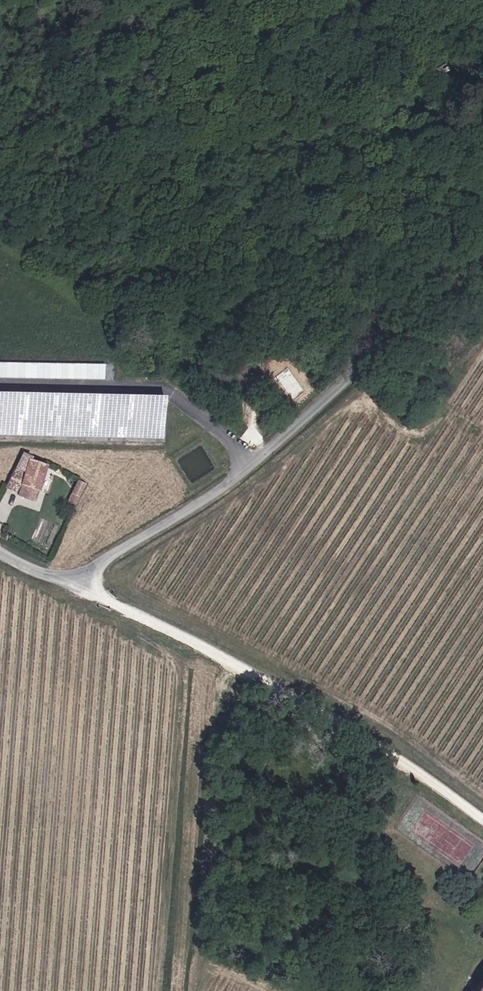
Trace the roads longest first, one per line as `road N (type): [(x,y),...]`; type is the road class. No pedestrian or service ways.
road 1 (unclassified): [(0,550),(37,570),(74,576),(206,500),(353,376),(374,341),(482,239)]

